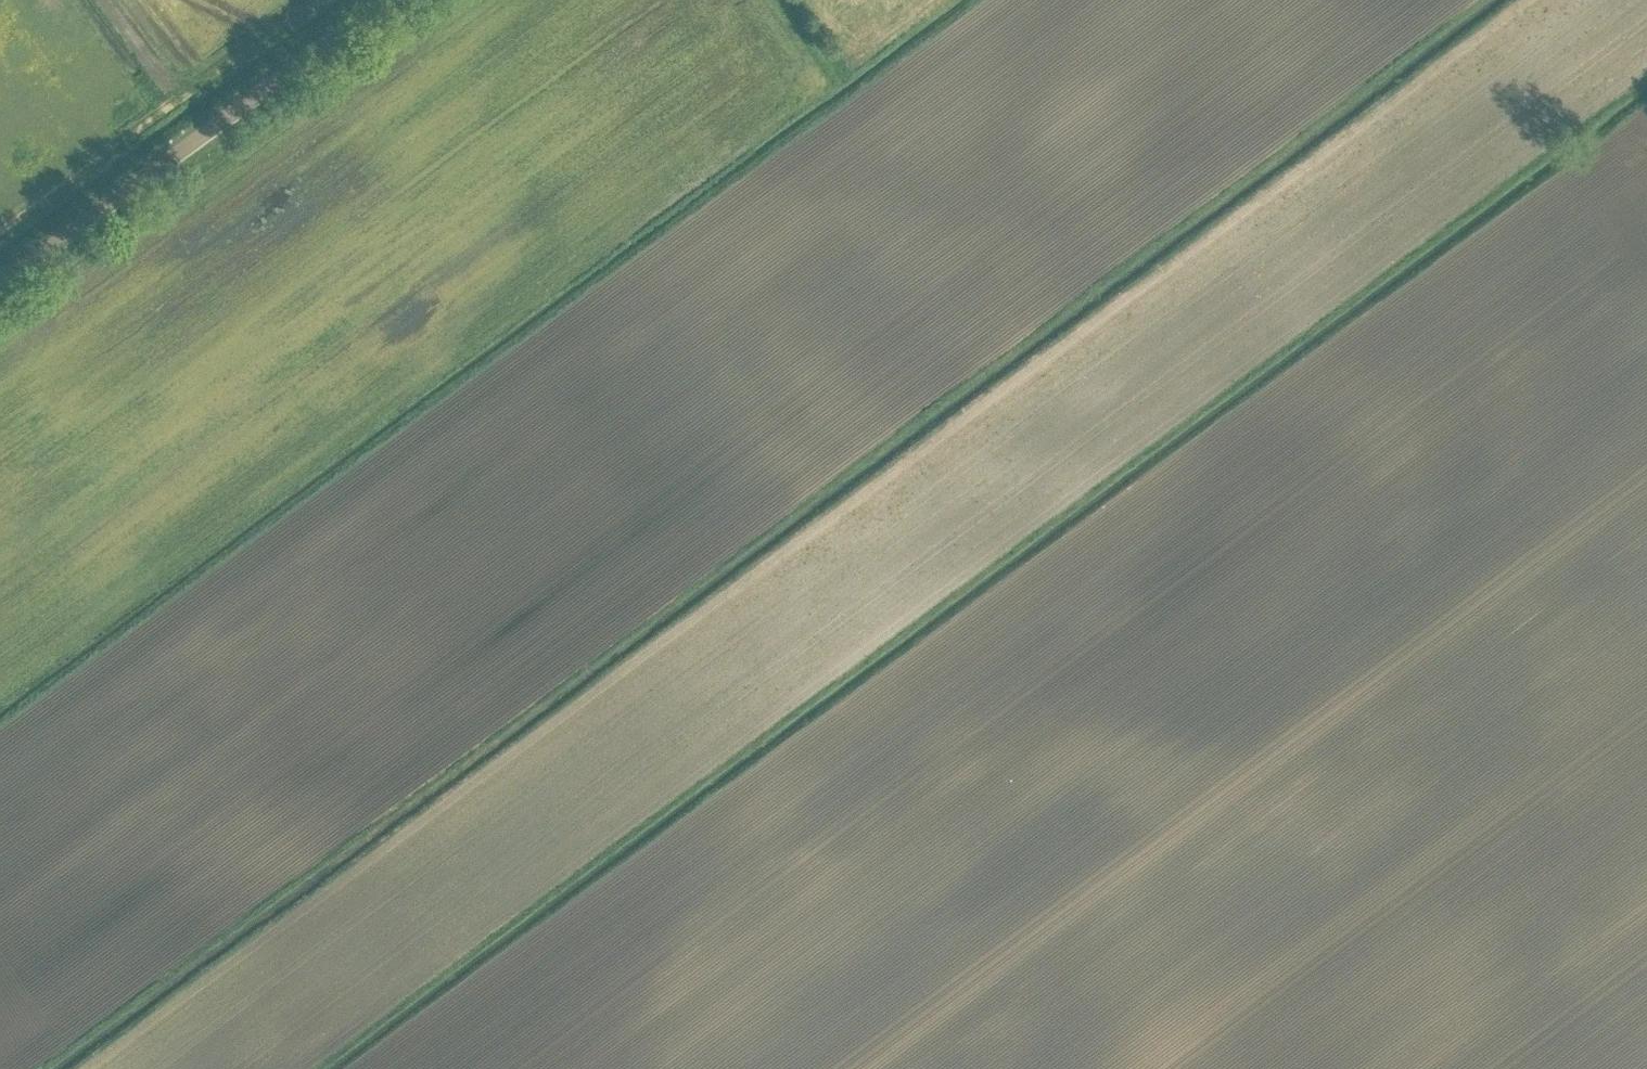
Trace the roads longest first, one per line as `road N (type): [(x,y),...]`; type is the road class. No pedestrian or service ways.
road 1 (unclassified): [(0,273),(370,0)]

